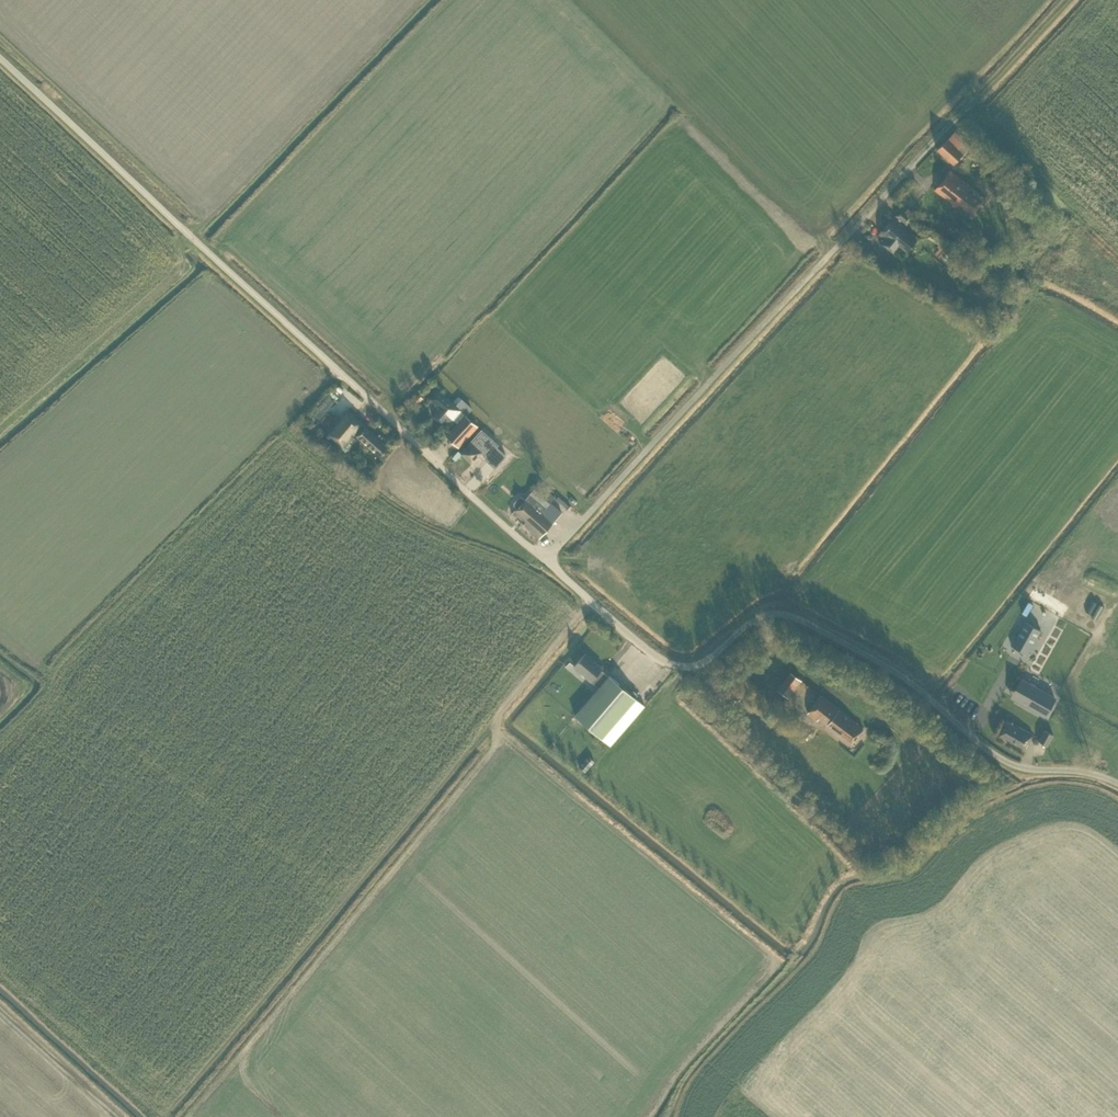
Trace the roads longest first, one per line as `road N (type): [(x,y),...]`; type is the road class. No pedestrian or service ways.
road 1 (unclassified): [(544,559),(0,57)]
road 2 (unclassified): [(1117,782),(1009,762),(887,665),(785,613),(753,620),(705,660),(671,662),(544,559)]
road 3 (unclassified): [(544,559),(954,119)]
road 4 (track): [(954,119),(1065,0)]

